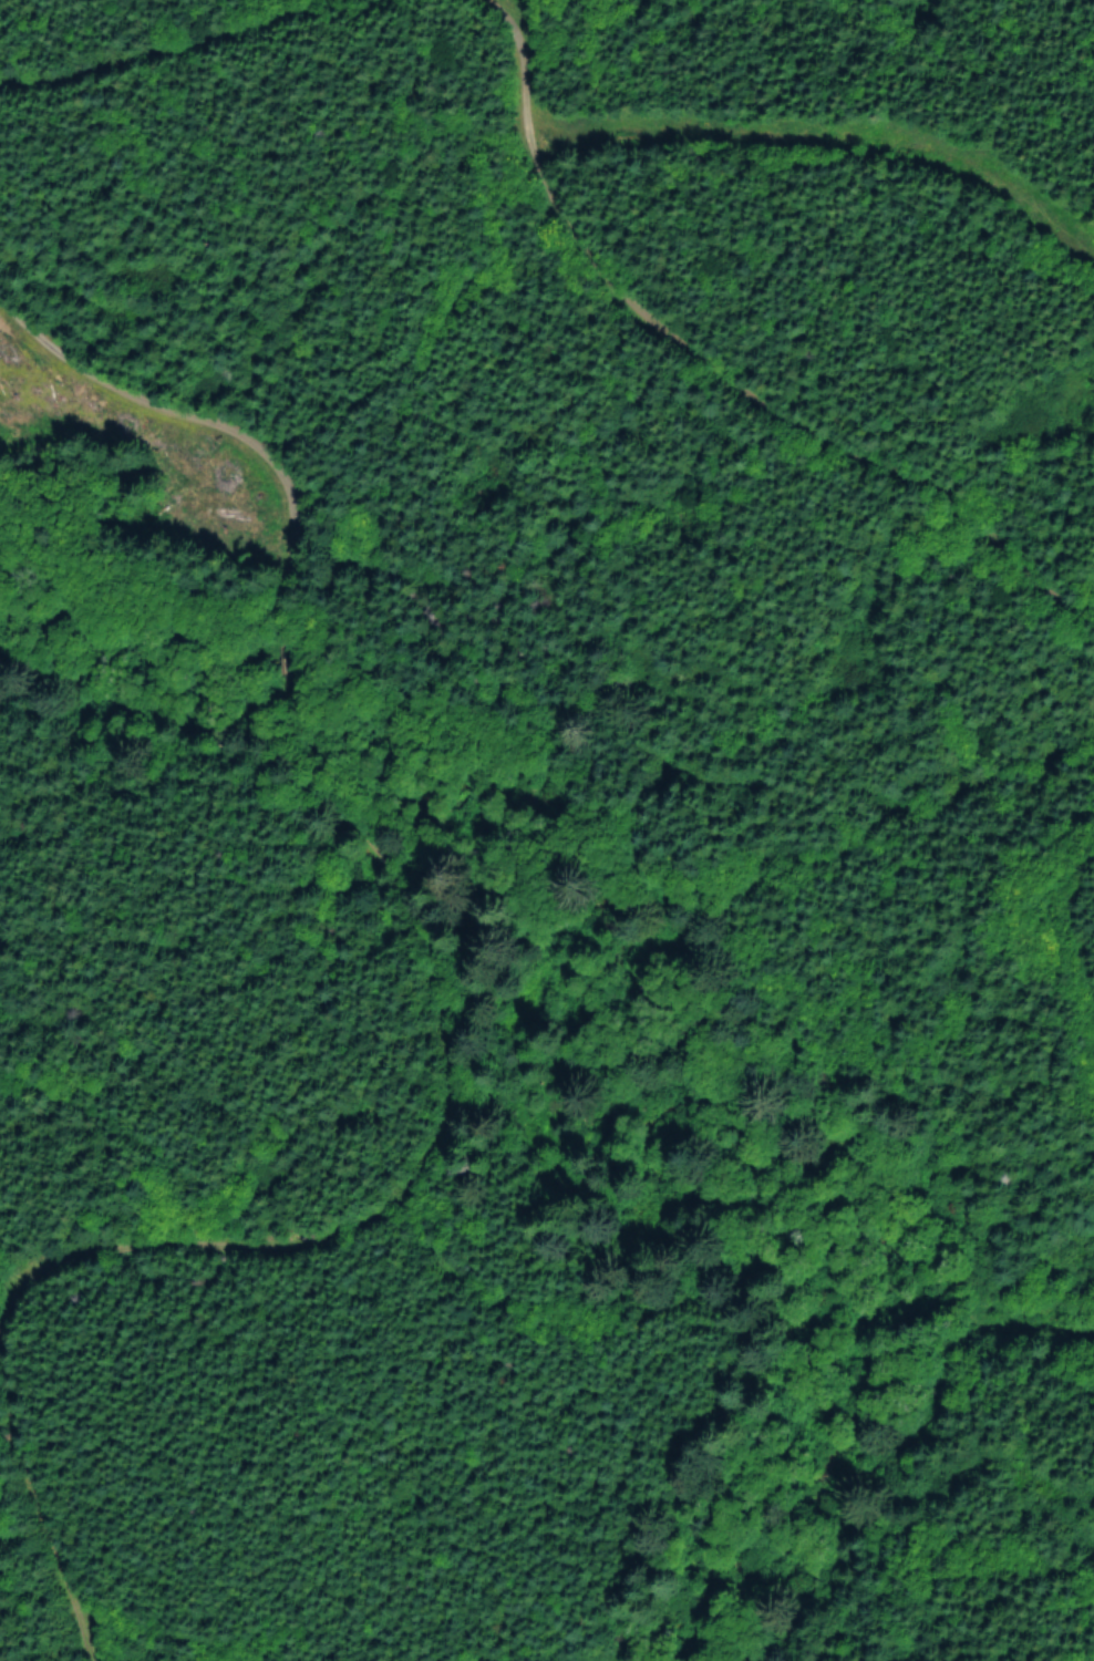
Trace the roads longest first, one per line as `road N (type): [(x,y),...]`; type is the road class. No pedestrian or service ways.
road 1 (track): [(98,1660),(41,1467),(34,1348),(73,1288),(166,1268),(299,1314),(359,1288),(399,1155),(239,776),(226,523),(193,471),(0,341)]
road 2 (track): [(0,89),(213,18),(319,24),(756,450),(961,543),(1028,636),(1093,669)]

